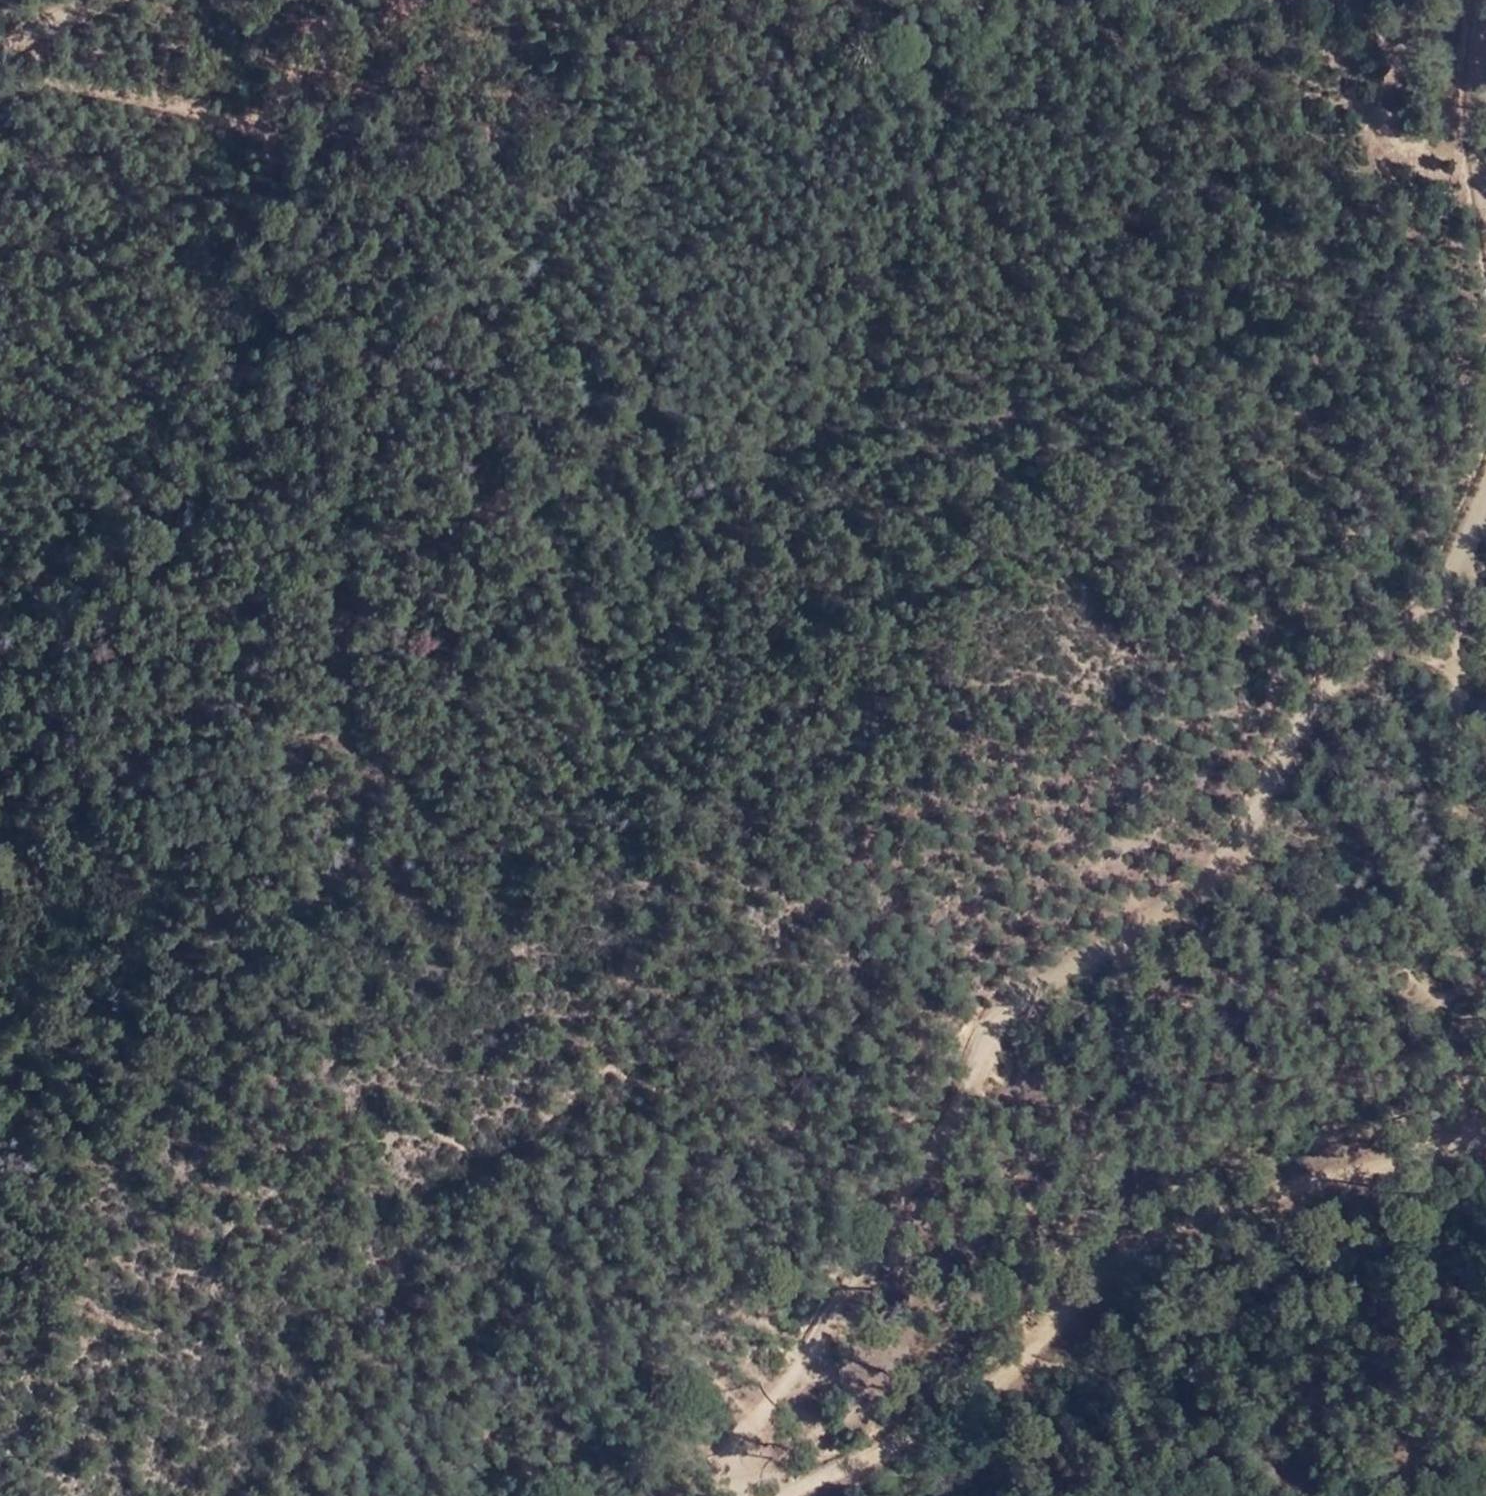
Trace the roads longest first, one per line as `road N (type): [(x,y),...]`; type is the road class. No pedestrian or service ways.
road 1 (track): [(1485,505),(1429,607),(1315,705),(1251,810),(1197,878),(1000,1003),(966,1054),(951,1143),(807,1444),(759,1495)]
road 2 (track): [(1485,1129),(1294,1178),(1130,1247),(973,1383),(865,1463),(782,1495)]
road 3 (track): [(362,0),(263,107),(218,122),(56,78),(17,88),(0,104)]

